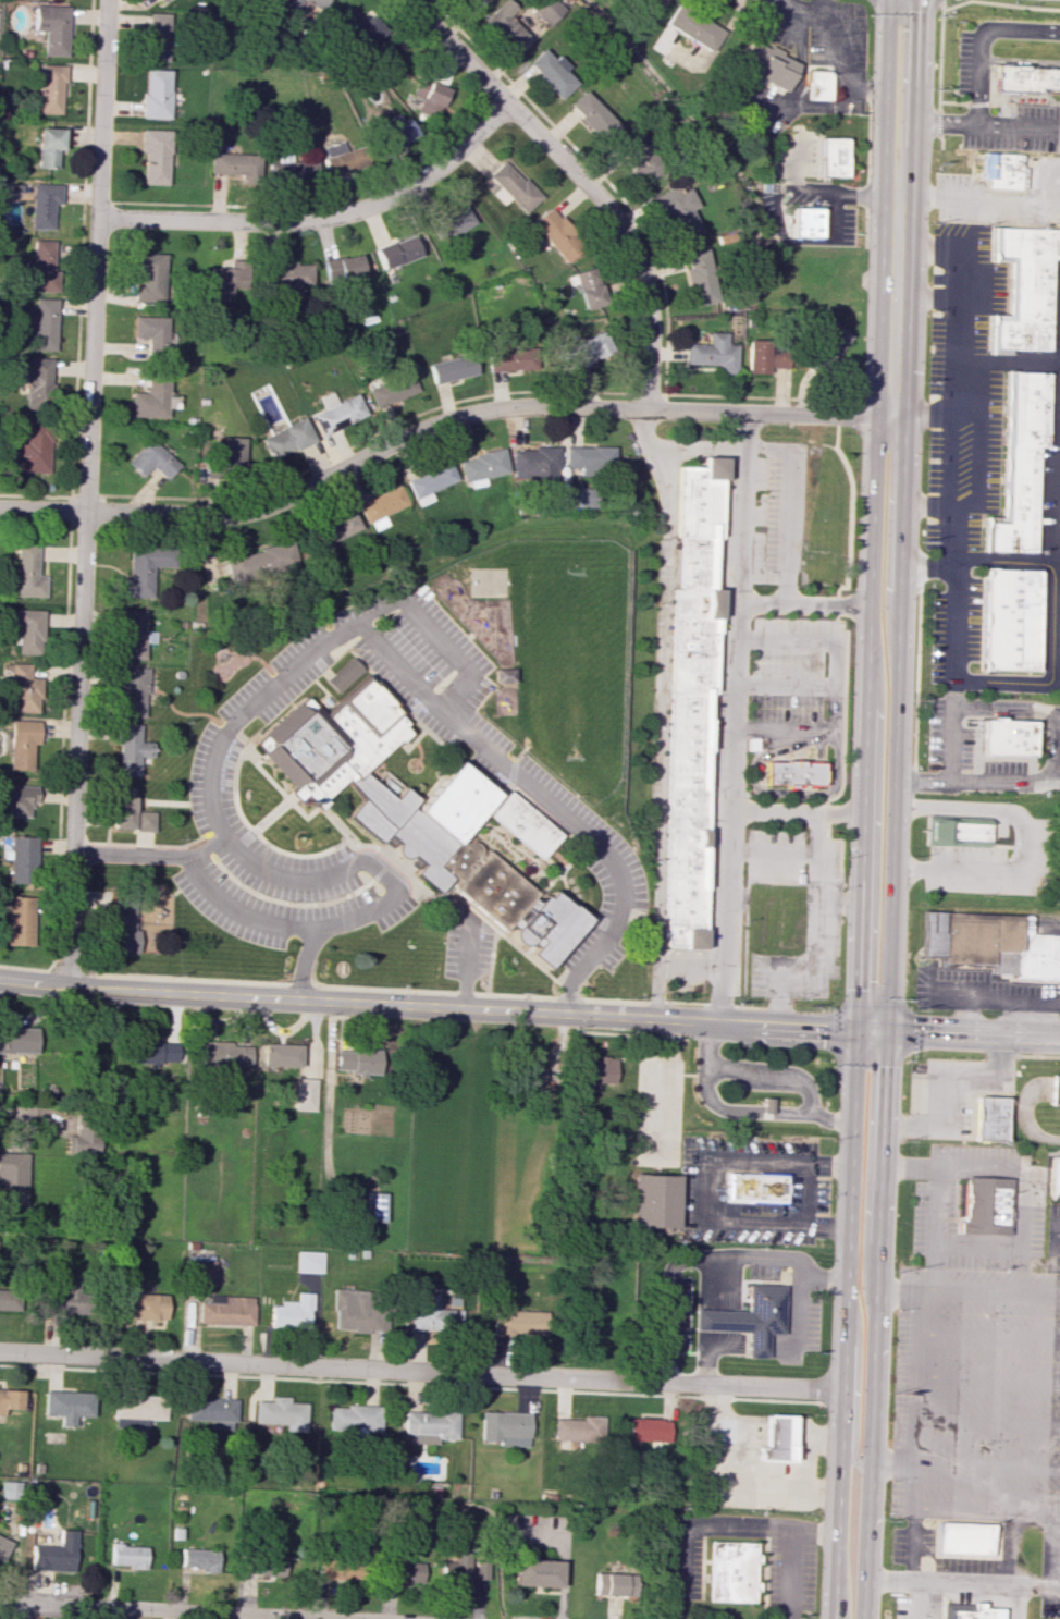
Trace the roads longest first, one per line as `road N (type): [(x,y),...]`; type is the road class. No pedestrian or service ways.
road 1 (primary): [(890,415),(876,453),(833,1618)]
road 2 (primary): [(861,1618),(898,781),(903,458),(890,415)]
road 3 (residential): [(1059,1037),(189,996),(0,980)]
road 4 (residential): [(66,971),(110,0)]
road 5 (residential): [(890,415),(517,405),(417,429),(261,508),(0,508)]
road 6 (residential): [(840,1384),(0,1350)]
road 7 (residential): [(646,408),(649,296),(637,254),(602,198),(405,0)]
road 8 (residential): [(504,102),(436,170),(340,216),(101,217)]
road 9 (residential): [(373,1618),(0,1601)]
road 10 (primary): [(890,415),(901,164)]
road 11 (primary): [(891,0),(886,142),(901,164)]
road 12 (primary): [(901,164),(911,145),(916,0)]

